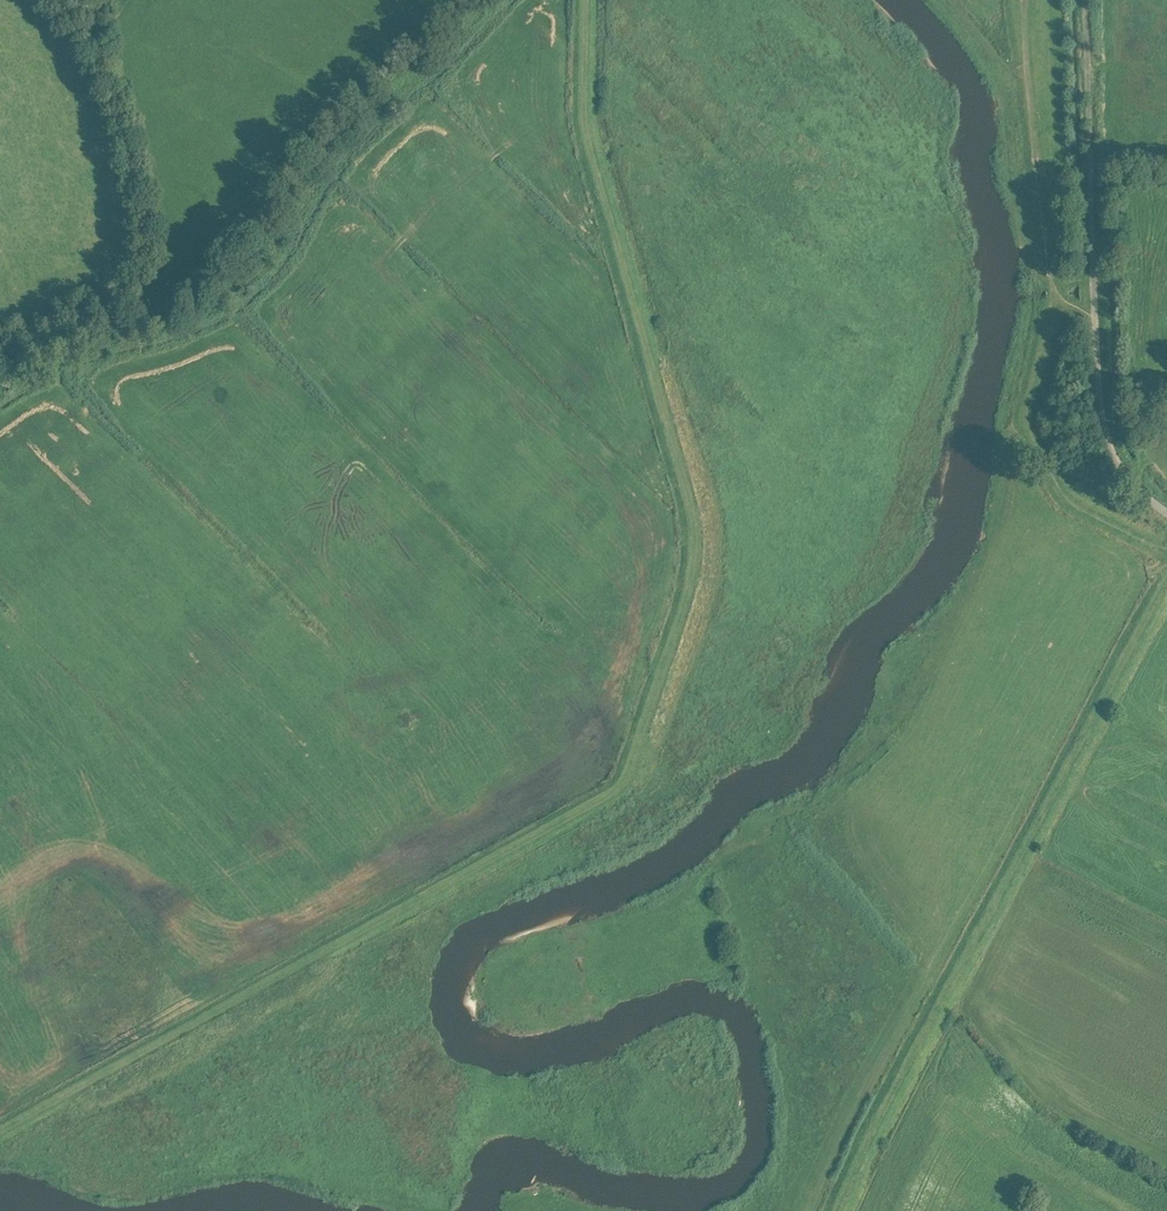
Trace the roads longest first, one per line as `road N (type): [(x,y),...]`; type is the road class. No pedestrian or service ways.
road 1 (unclassified): [(1166,511),(1126,474),(1099,393),(1083,0)]

